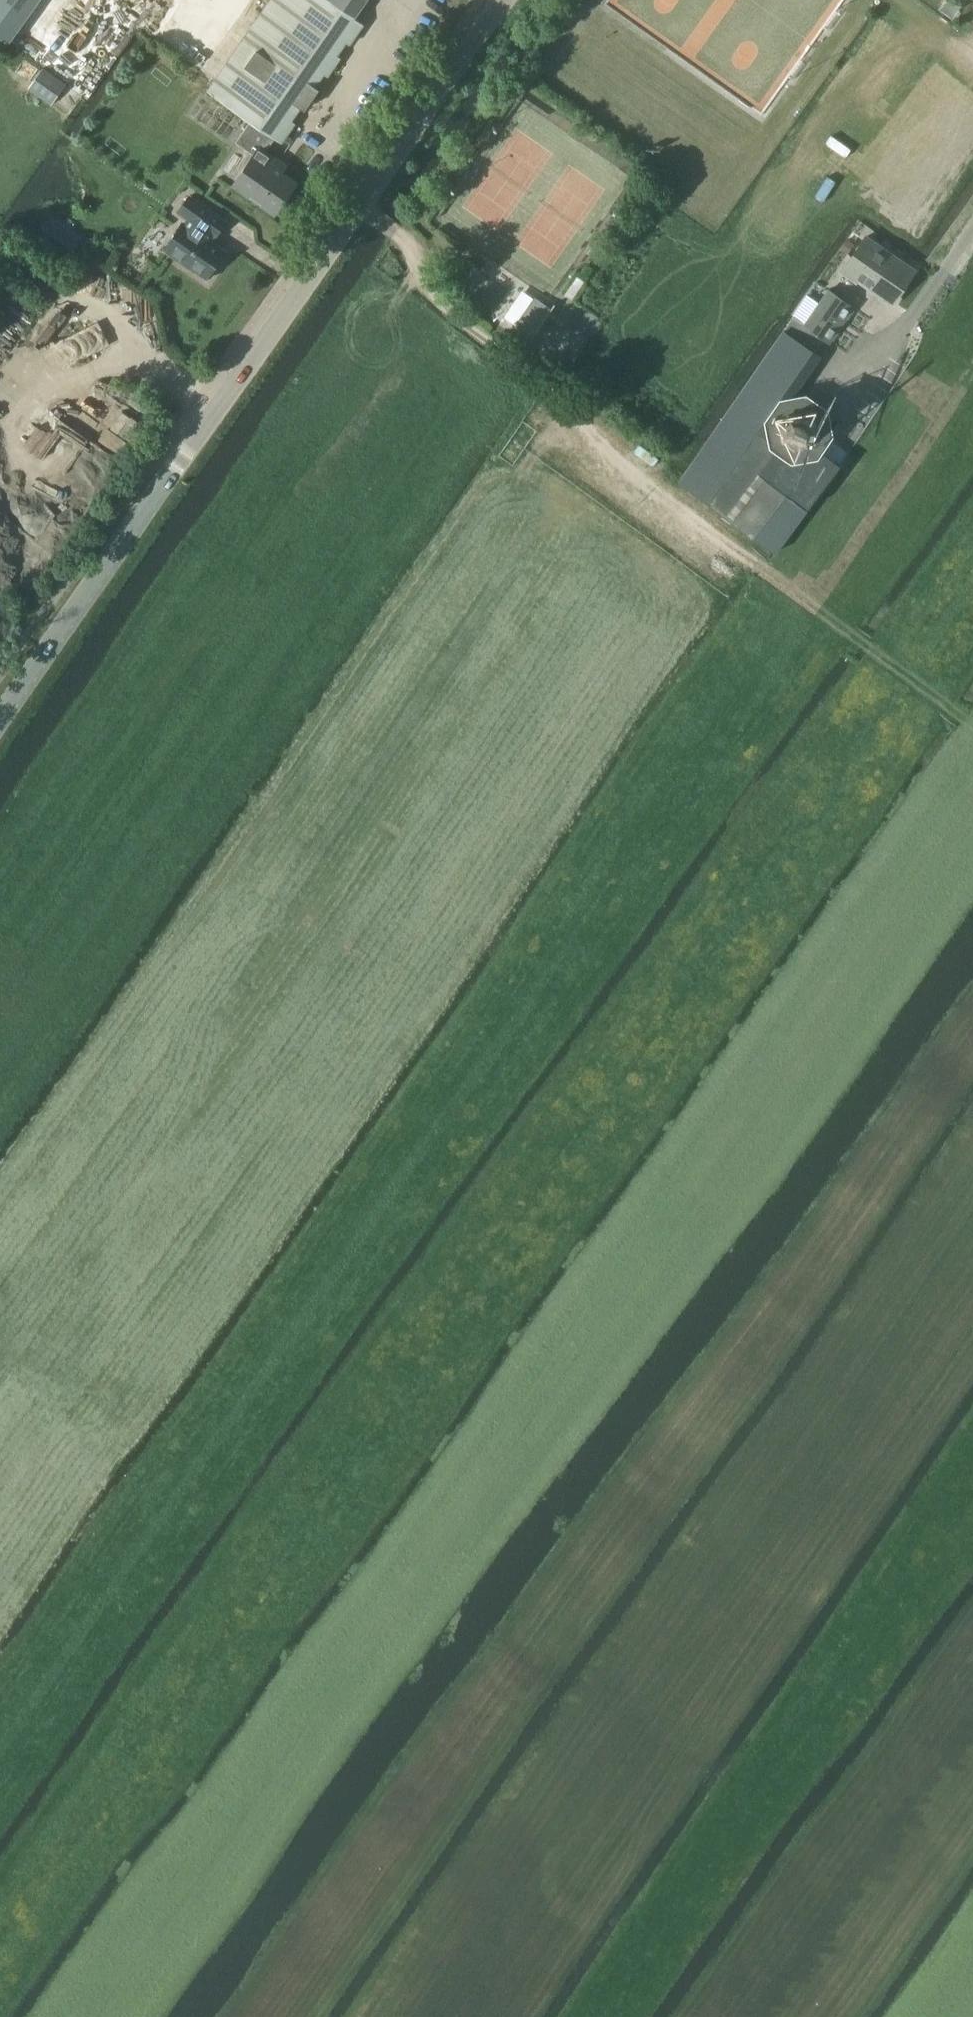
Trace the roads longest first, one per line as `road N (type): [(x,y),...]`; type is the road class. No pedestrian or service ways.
road 1 (tertiary): [(0,716),(504,0)]

